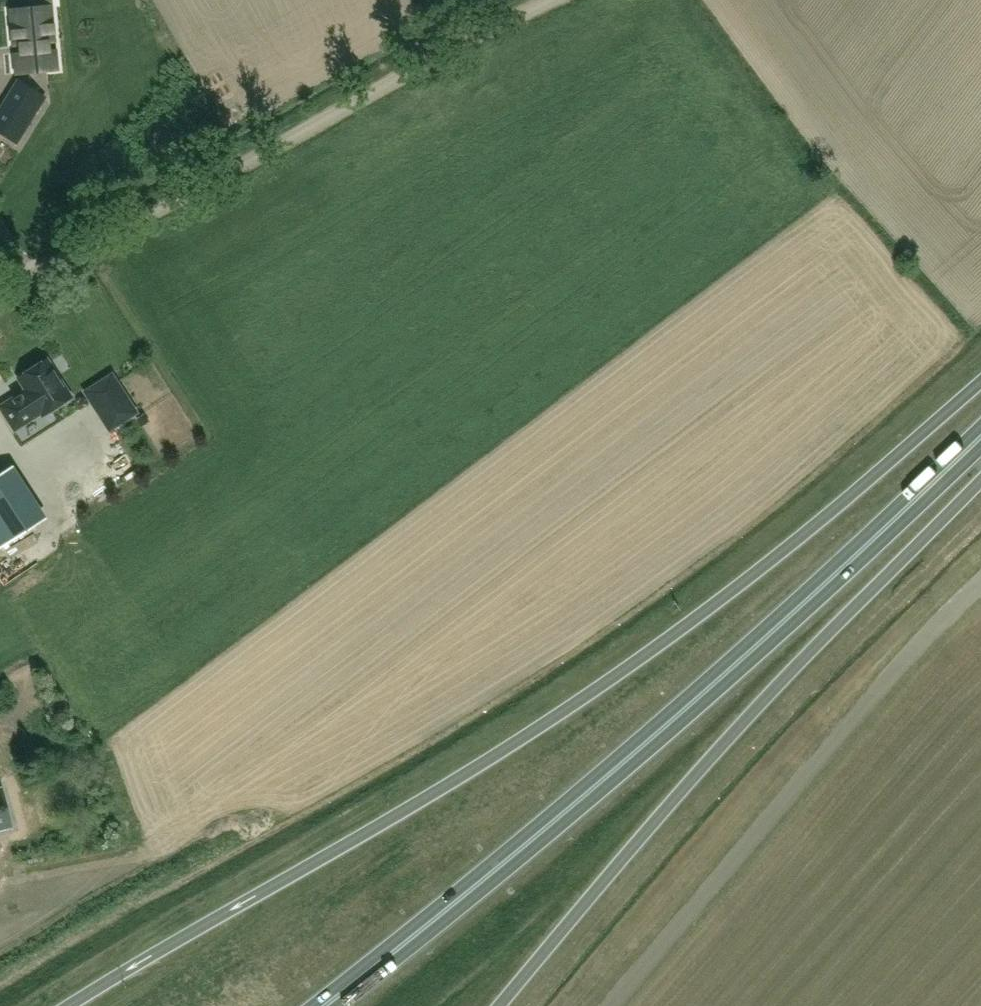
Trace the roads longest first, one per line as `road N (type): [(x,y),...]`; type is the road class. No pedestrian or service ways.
road 1 (trunk): [(980,385),(711,608),(496,755),(70,1005)]
road 2 (trunk): [(322,1005),(634,755),(980,435)]
road 3 (trunk): [(499,1005),(786,676),(980,479)]
road 4 (unclassified): [(0,309),(587,0)]

